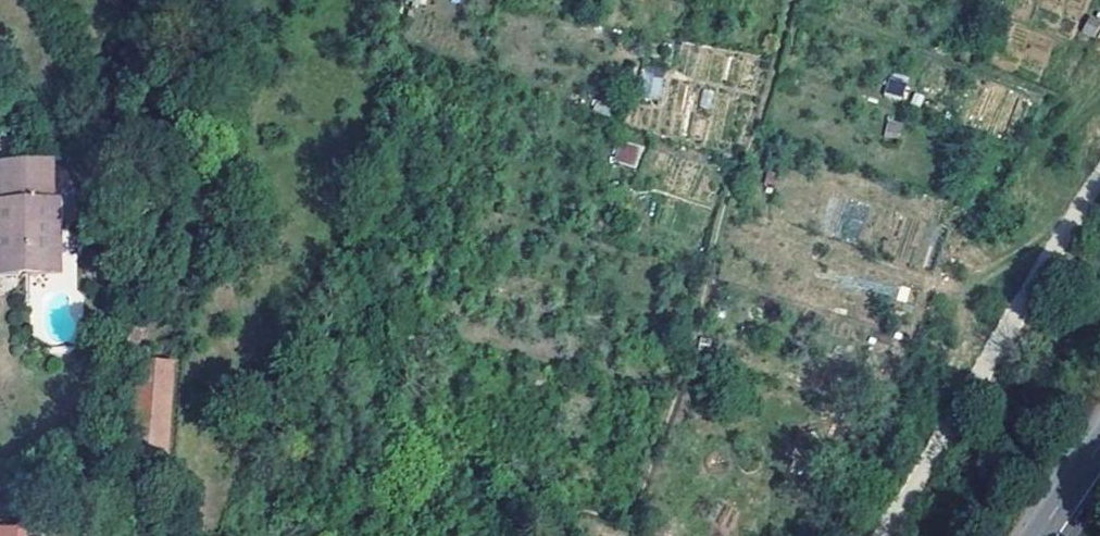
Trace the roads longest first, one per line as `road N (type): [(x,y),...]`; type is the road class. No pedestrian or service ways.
road 1 (track): [(1099,183),(877,535)]

